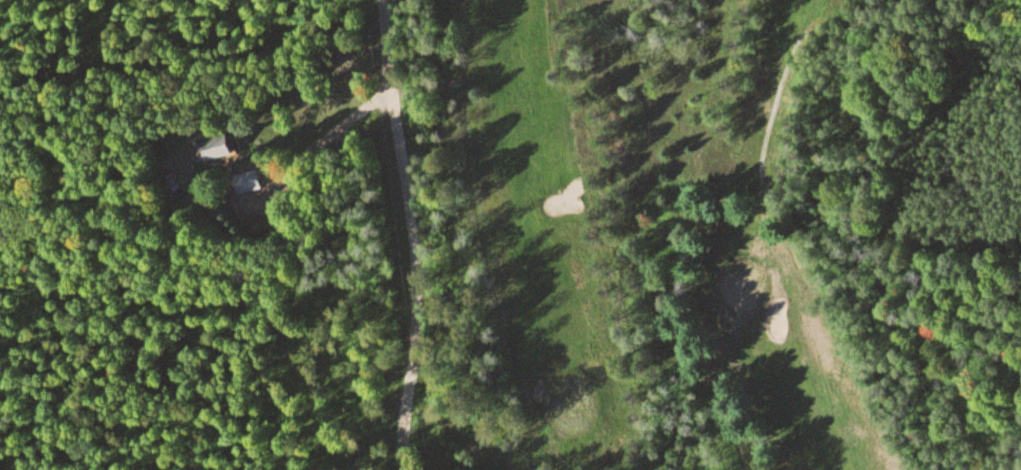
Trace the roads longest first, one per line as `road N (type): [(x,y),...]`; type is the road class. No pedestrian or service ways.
road 1 (residential): [(406,469),(421,250),(390,0)]

